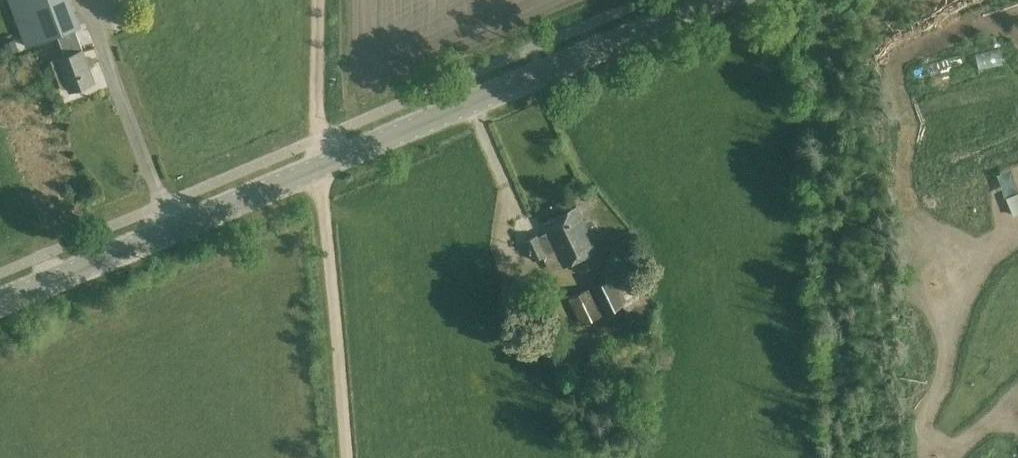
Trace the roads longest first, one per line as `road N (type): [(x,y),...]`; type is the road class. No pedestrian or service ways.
road 1 (tertiary): [(321,167),(734,0)]
road 2 (tertiary): [(0,303),(321,167)]
road 3 (unclassified): [(348,457),(321,167)]
road 4 (unclassified): [(320,0),(321,167)]

